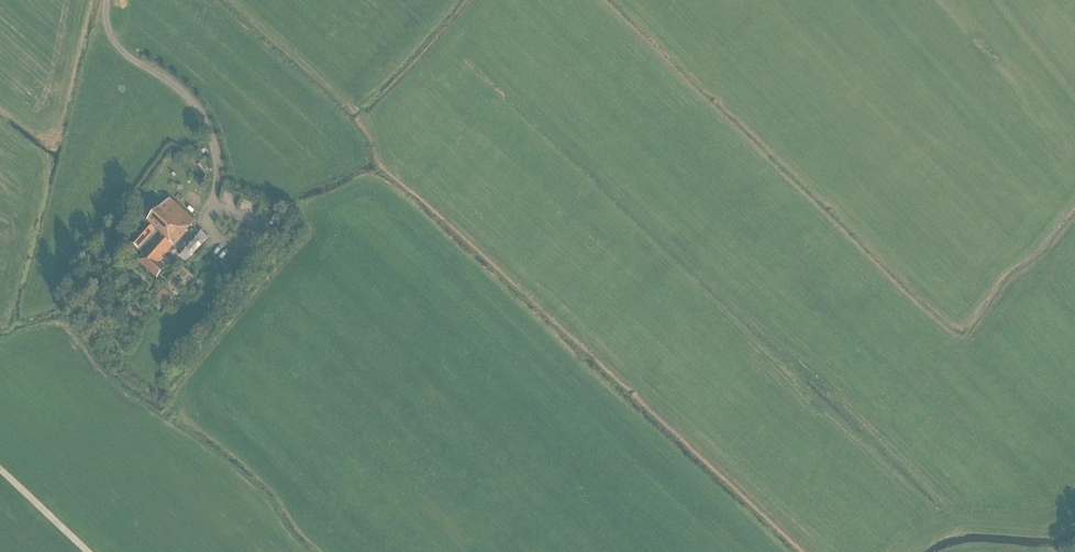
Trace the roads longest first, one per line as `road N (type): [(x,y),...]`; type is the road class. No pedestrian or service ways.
road 1 (track): [(0,468),(88,551)]

